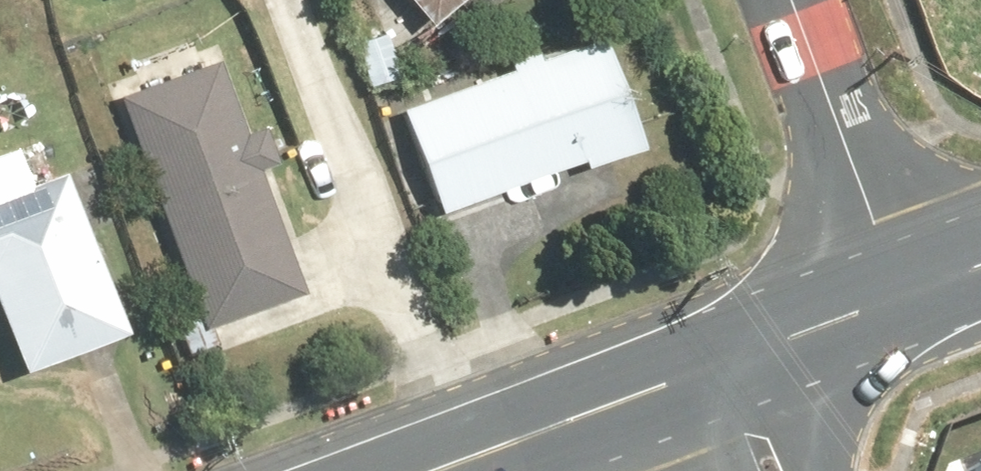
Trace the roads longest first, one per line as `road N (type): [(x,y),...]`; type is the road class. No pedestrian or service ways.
road 1 (secondary): [(400,470),(725,349)]
road 2 (residential): [(897,285),(791,0)]
road 3 (secondary): [(725,349),(897,285)]
road 4 (residential): [(772,470),(725,349)]

